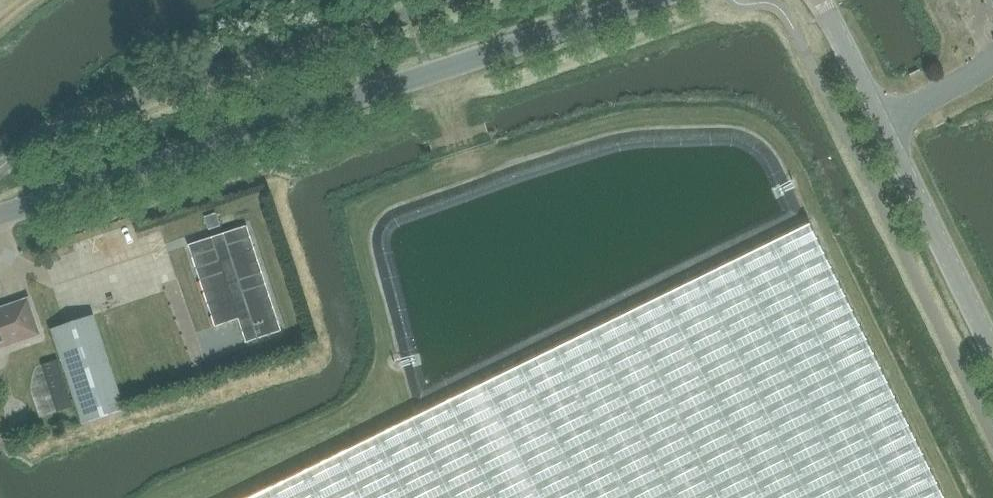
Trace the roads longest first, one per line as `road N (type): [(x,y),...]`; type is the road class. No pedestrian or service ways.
road 1 (unclassified): [(0,217),(650,0)]
road 2 (unclassified): [(992,354),(819,0)]

